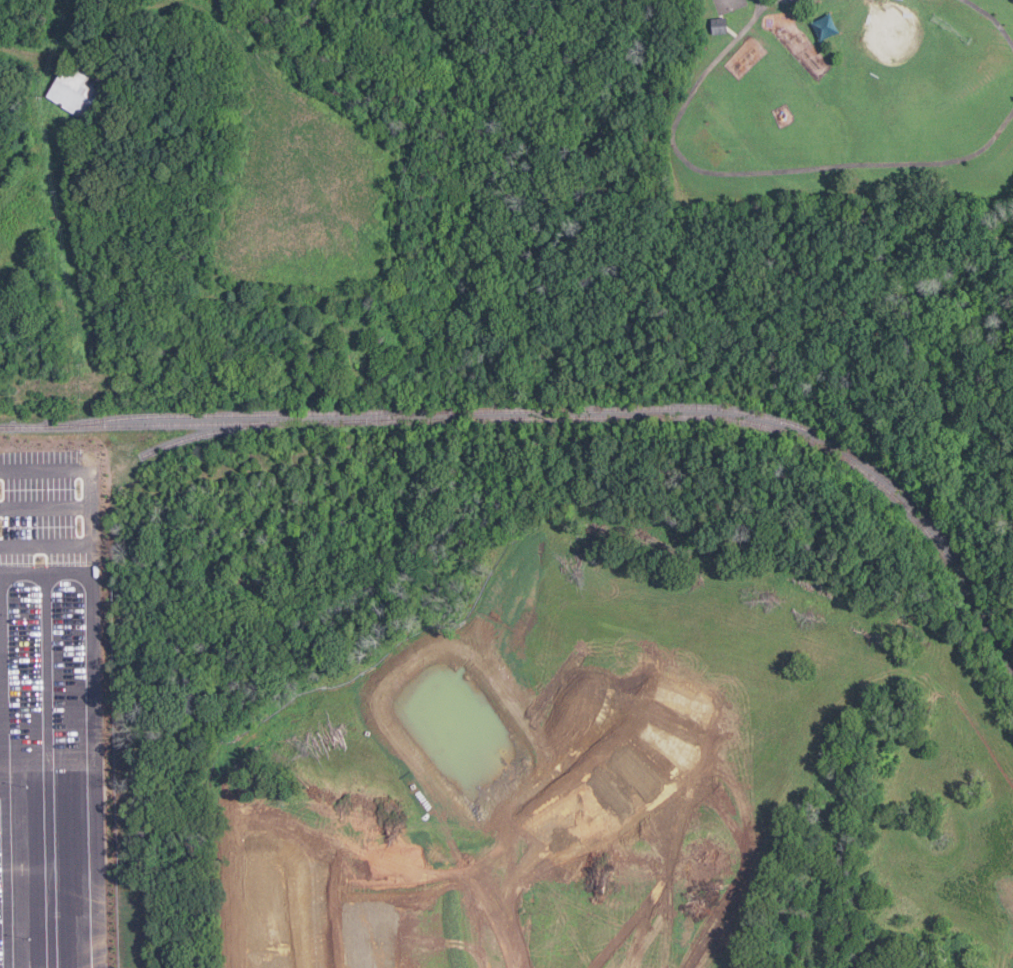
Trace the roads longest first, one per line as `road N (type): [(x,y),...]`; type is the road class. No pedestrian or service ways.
road 1 (residential): [(326,833),(315,886),(318,967)]

